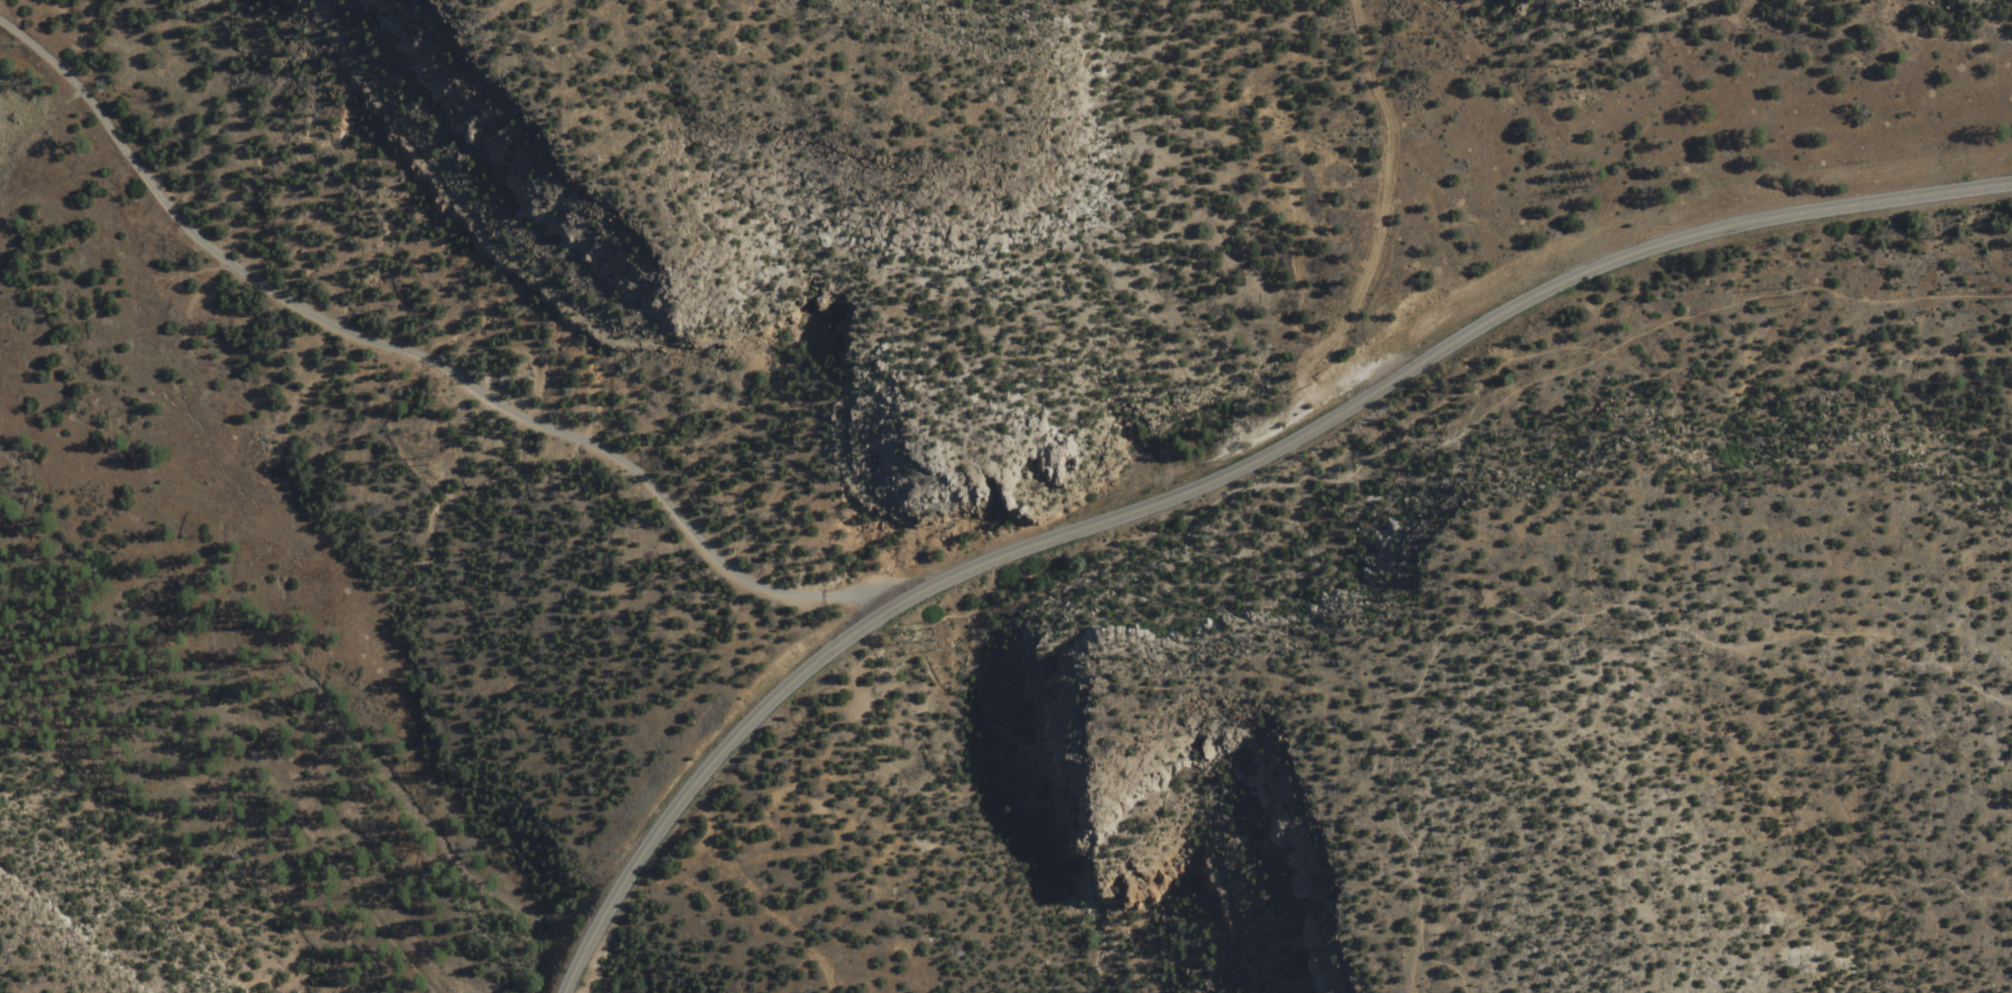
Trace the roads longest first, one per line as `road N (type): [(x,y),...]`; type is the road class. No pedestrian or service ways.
road 1 (secondary): [(2011,184),(1769,218),(1654,246),(1522,304),(1284,446),(1194,490),(1009,552),(909,597),(803,672),(737,734),(658,828),(568,992)]
road 2 (track): [(909,597),(781,594),(731,575),(649,480),(287,300),(165,203),(78,73),(0,23)]

